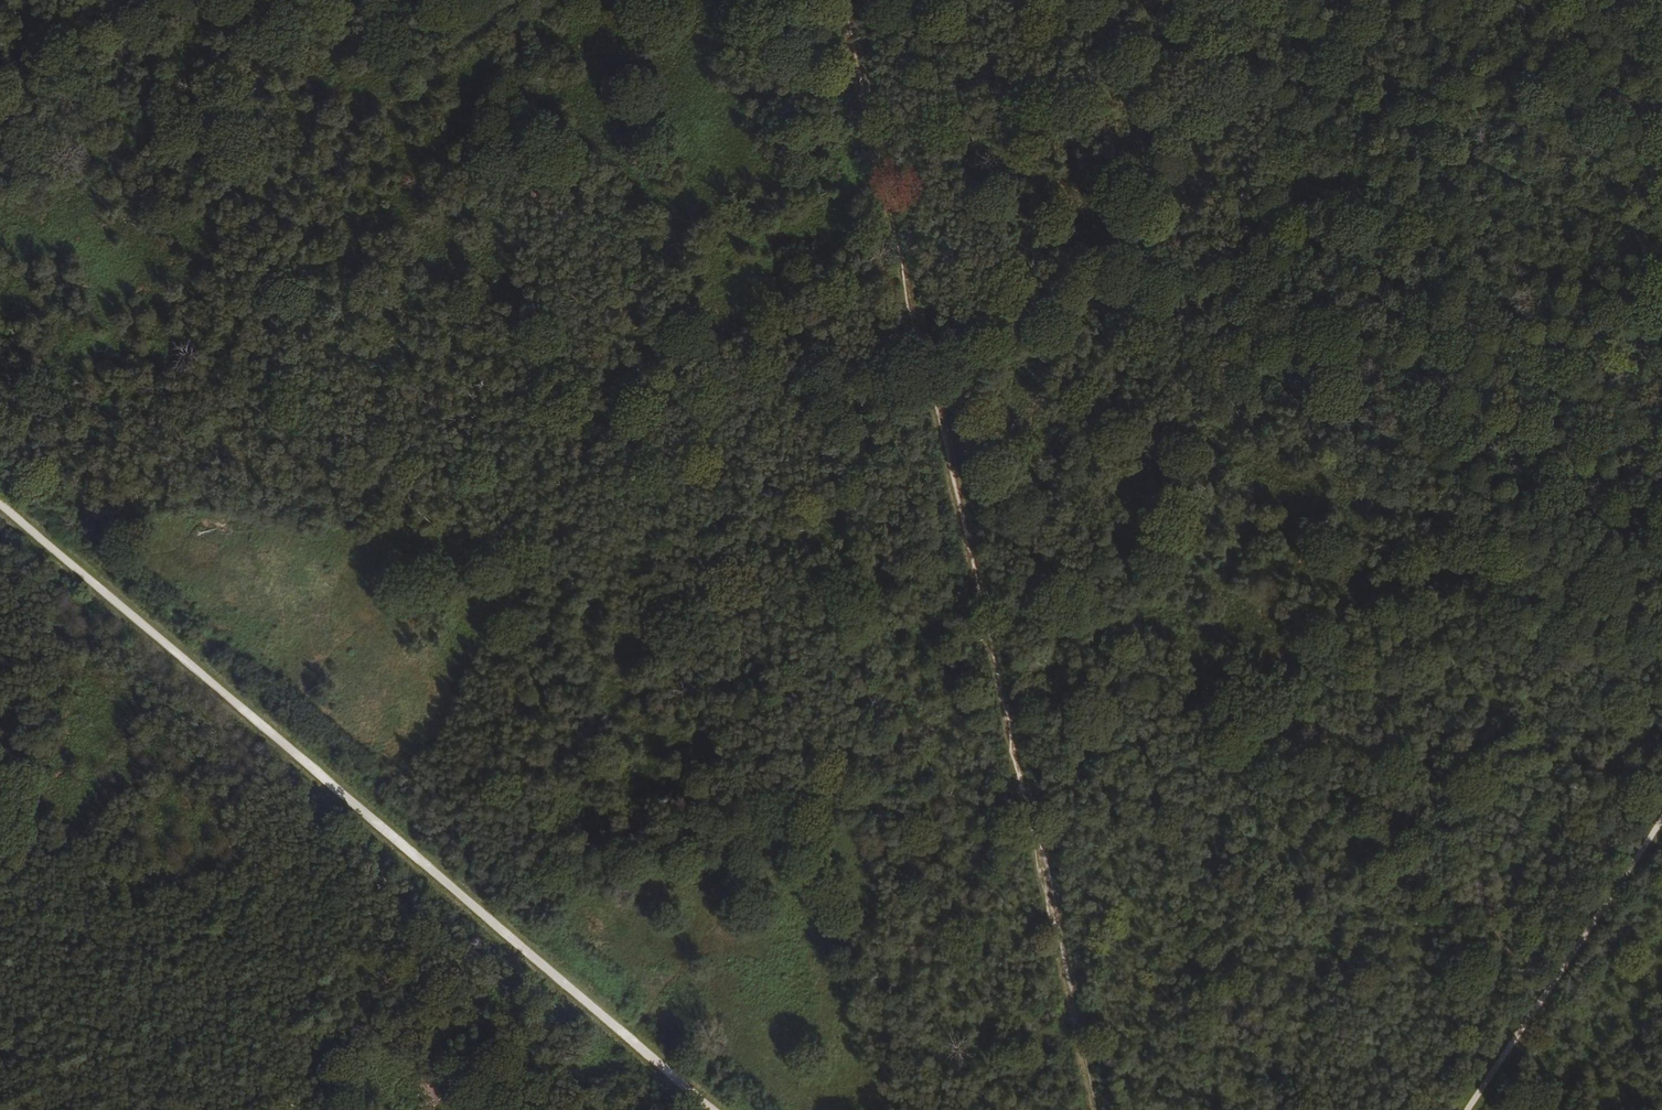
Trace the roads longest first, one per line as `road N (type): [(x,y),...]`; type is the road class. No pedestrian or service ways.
road 1 (track): [(0,503),(714,1109)]
road 2 (track): [(1661,818),(1468,1109)]

